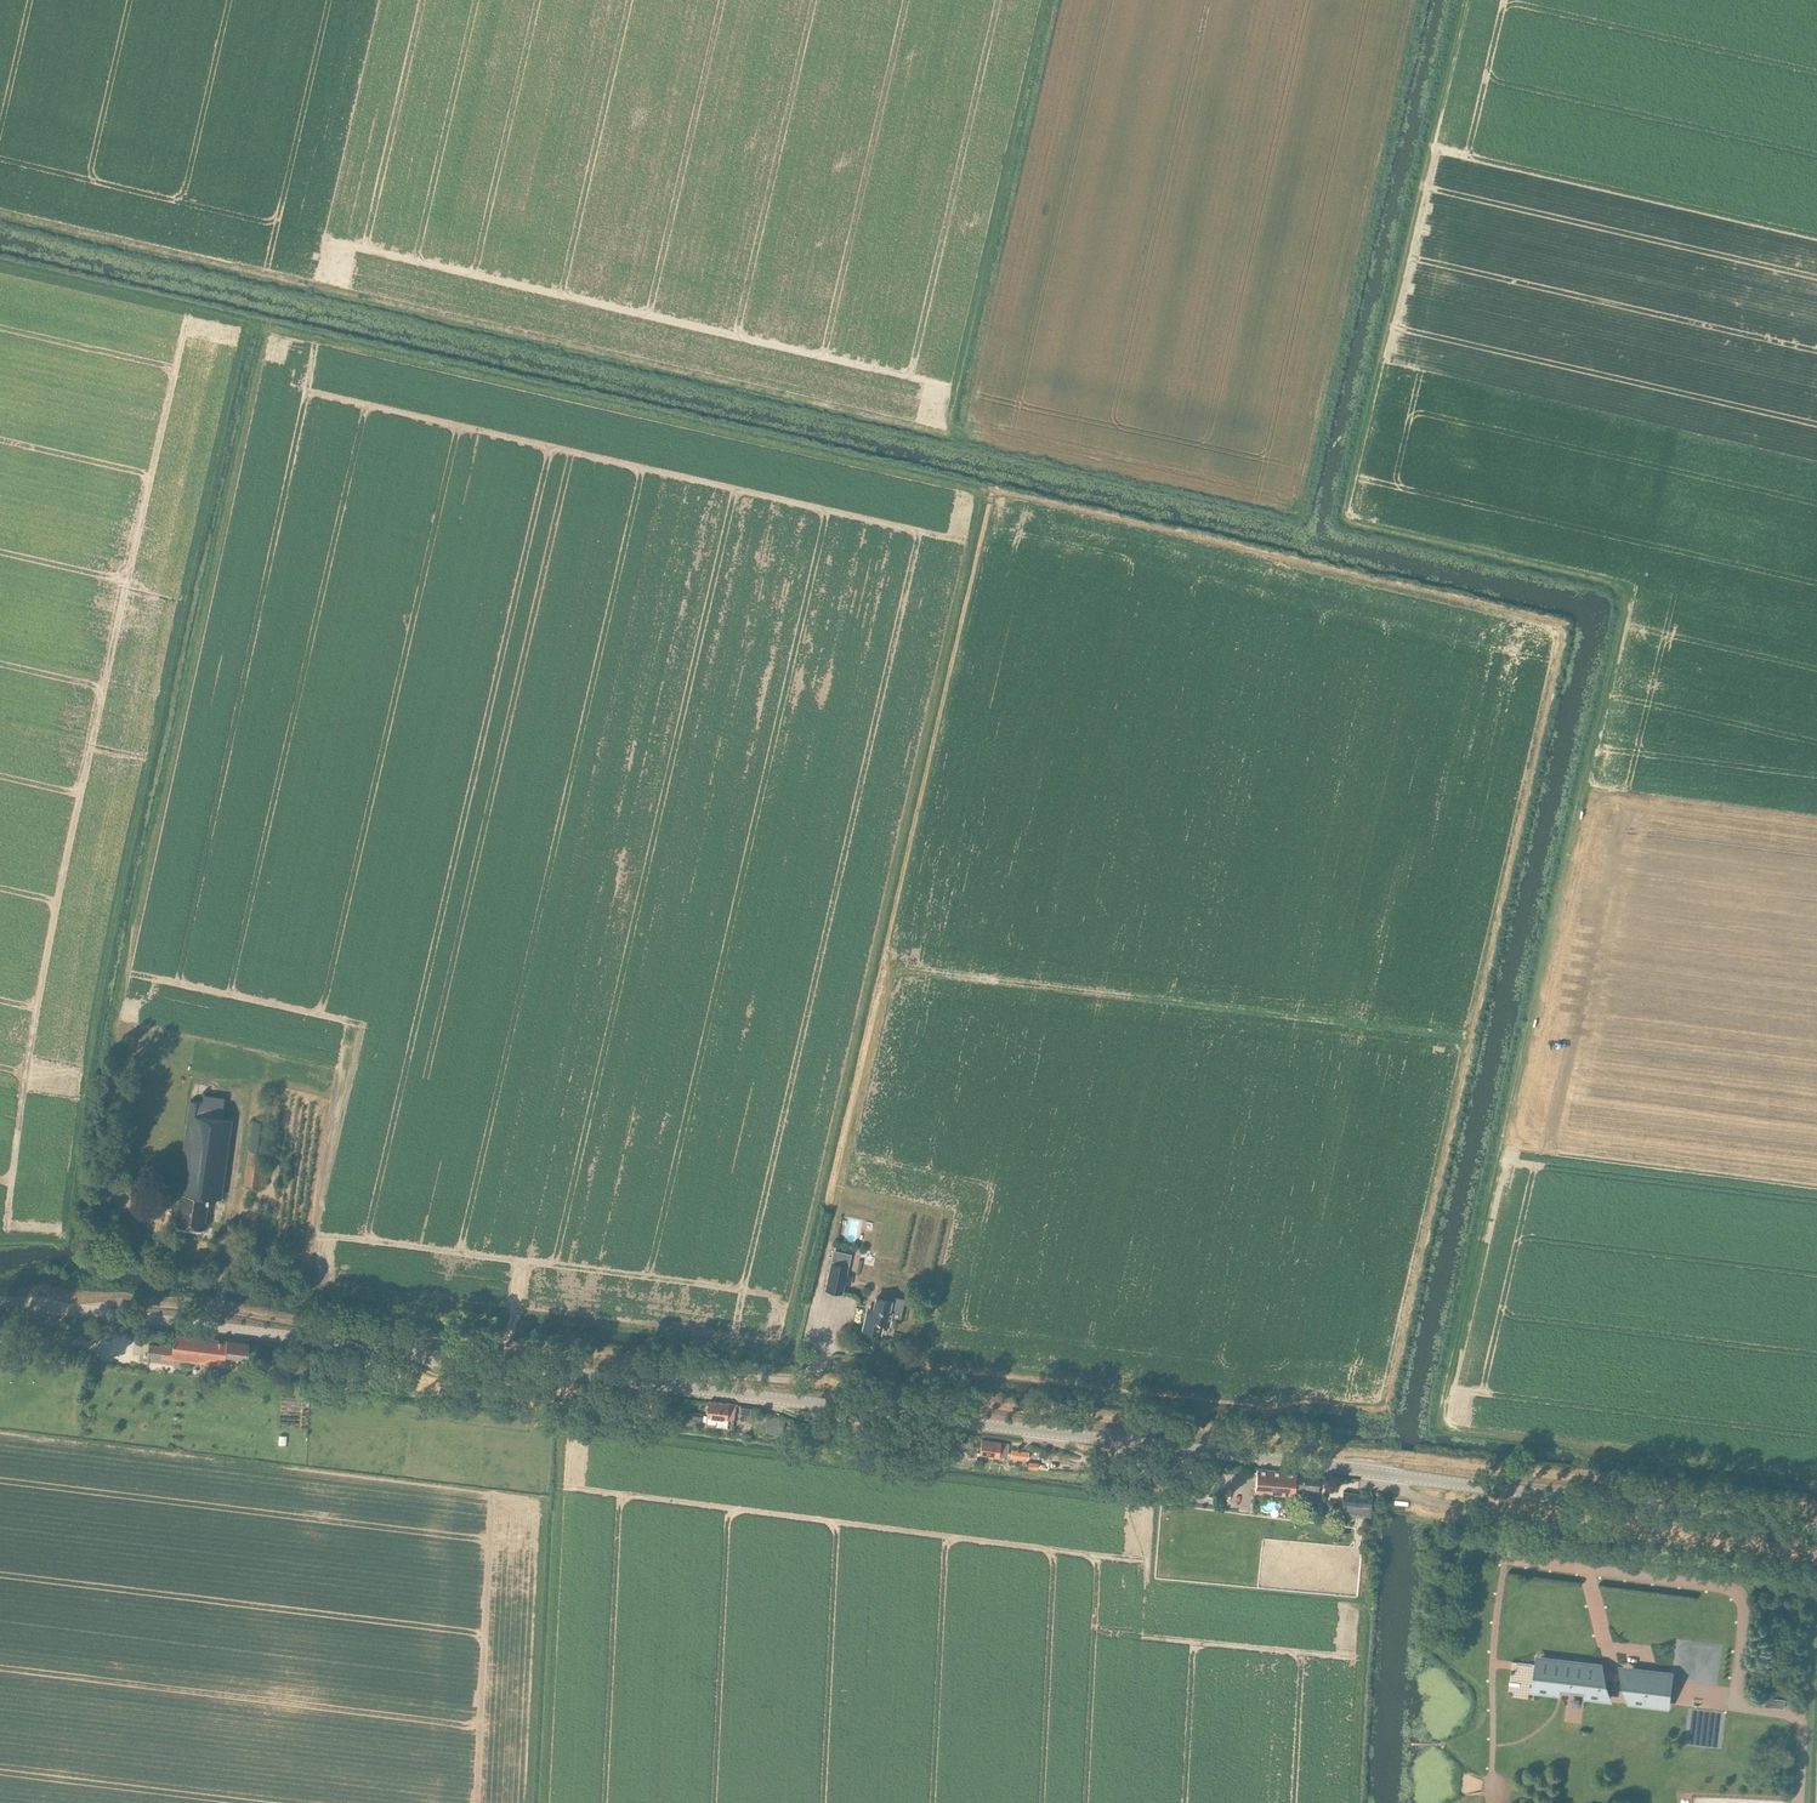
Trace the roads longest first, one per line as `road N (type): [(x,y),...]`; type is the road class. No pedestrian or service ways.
road 1 (secondary): [(1816,1529),(0,1302)]
road 2 (track): [(997,498),(0,270)]
road 3 (track): [(828,1241),(885,985),(896,971),(1466,1037)]
road 4 (track): [(423,1355),(443,1372),(501,1392),(599,1405),(596,1431),(1146,1501),(1149,1472)]
road 5 (track): [(596,1431),(563,1426),(545,1802)]
road 6 (track): [(344,1345),(383,1337),(496,1345),(519,1304)]
road 7 (track): [(760,1397),(852,1436),(852,1464)]

